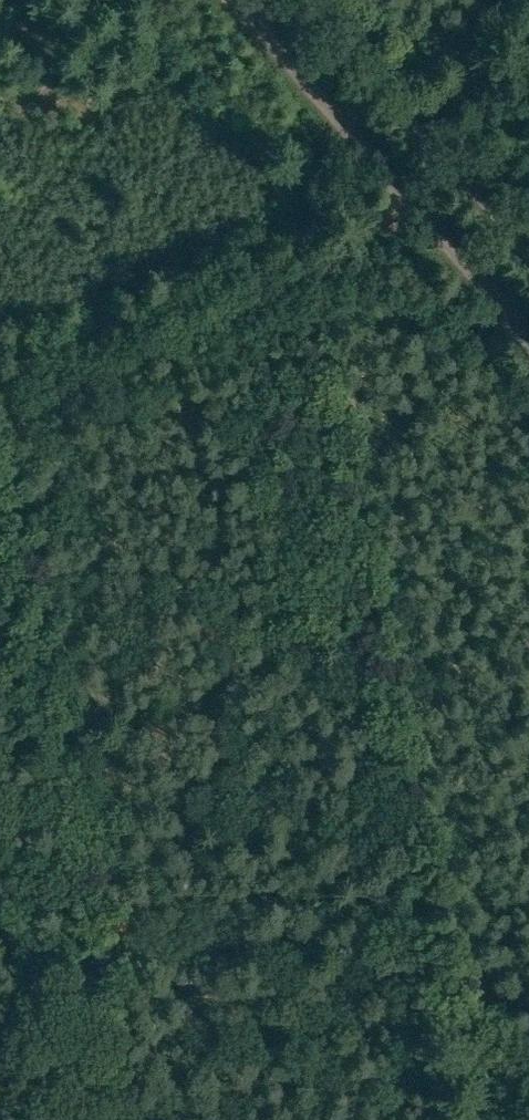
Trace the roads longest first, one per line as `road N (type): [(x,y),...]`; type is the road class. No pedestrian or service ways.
road 1 (unclassified): [(528,337),(237,0)]

